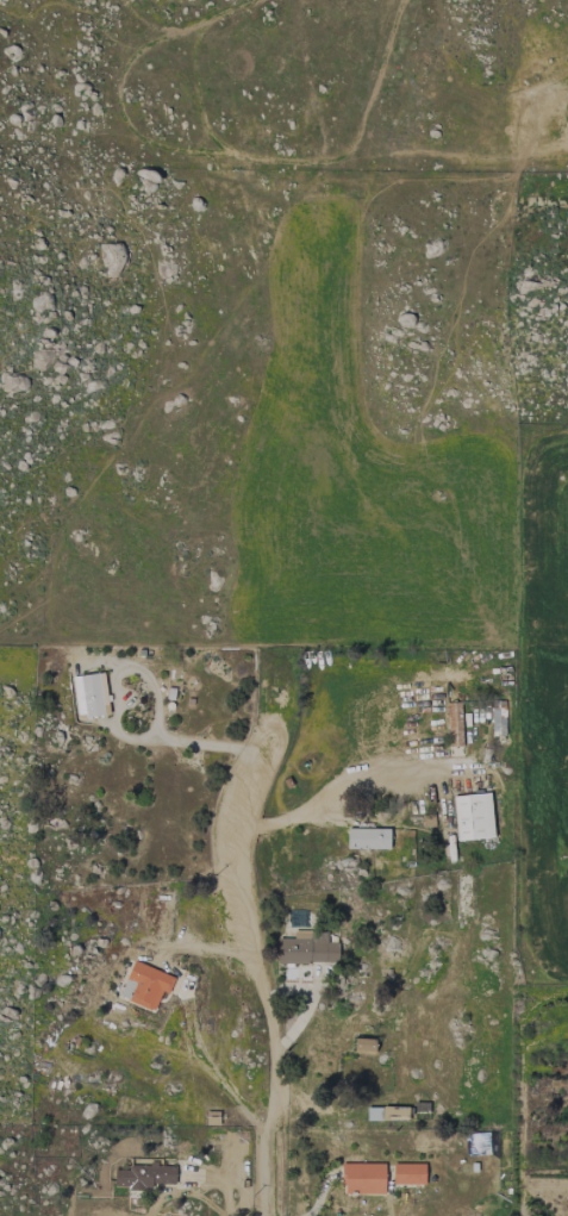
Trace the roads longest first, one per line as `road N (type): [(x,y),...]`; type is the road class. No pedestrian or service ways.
road 1 (residential): [(267,1215),(266,1145),(280,1047),(246,941),(237,868),(244,798),(267,737)]

